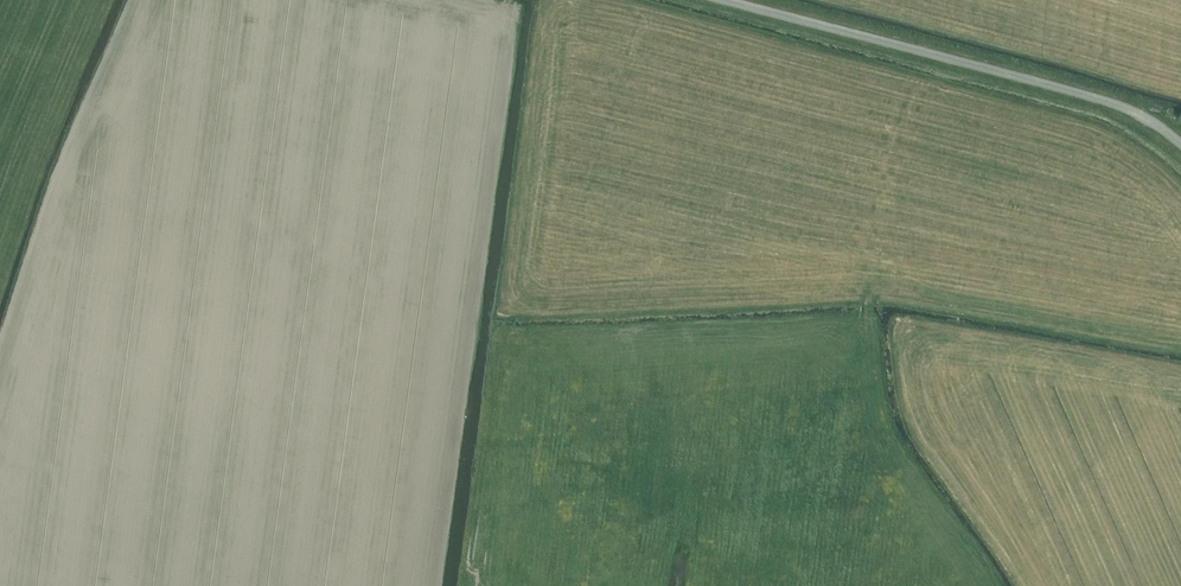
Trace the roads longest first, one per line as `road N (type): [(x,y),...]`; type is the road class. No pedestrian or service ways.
road 1 (unclassified): [(1180,142),(1101,99),(726,0)]

